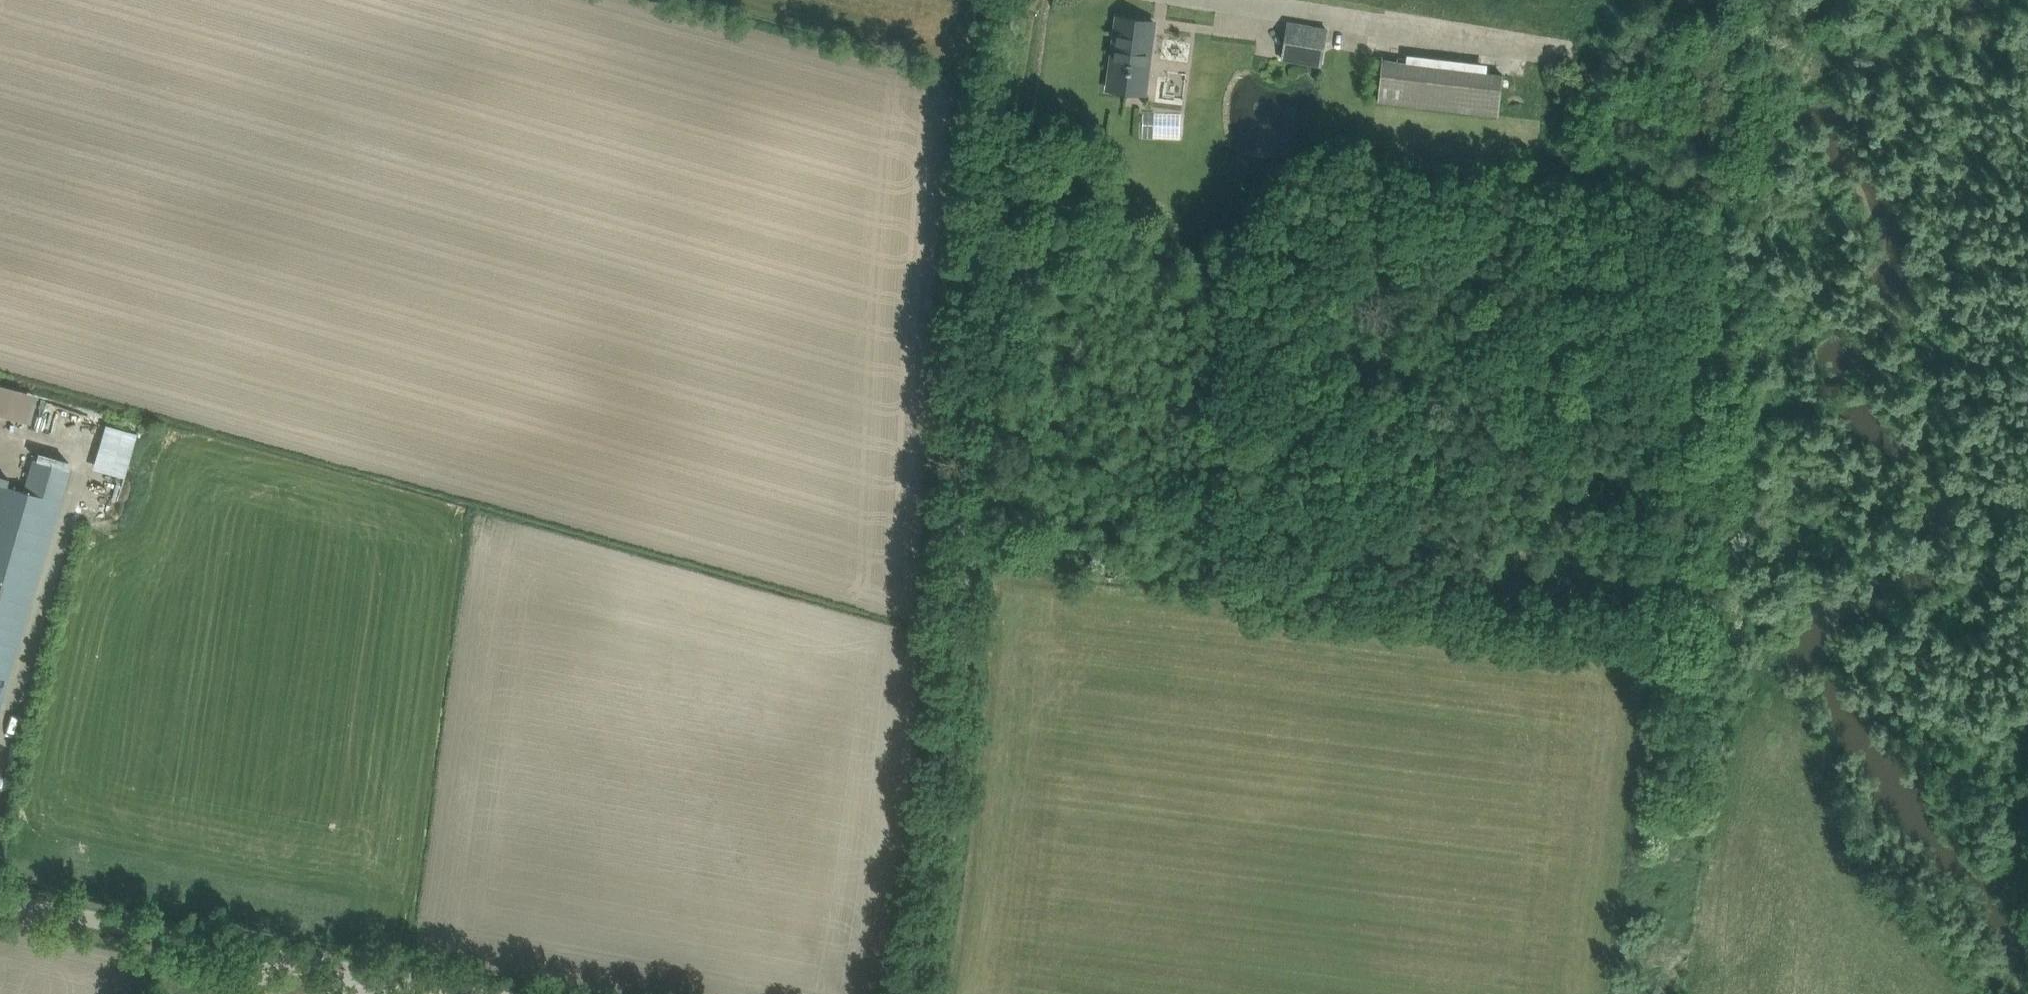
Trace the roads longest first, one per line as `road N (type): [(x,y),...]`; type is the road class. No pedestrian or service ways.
road 1 (unclassified): [(915,993),(955,708),(985,222),(1020,0)]
road 2 (unclassified): [(523,993),(0,896)]

